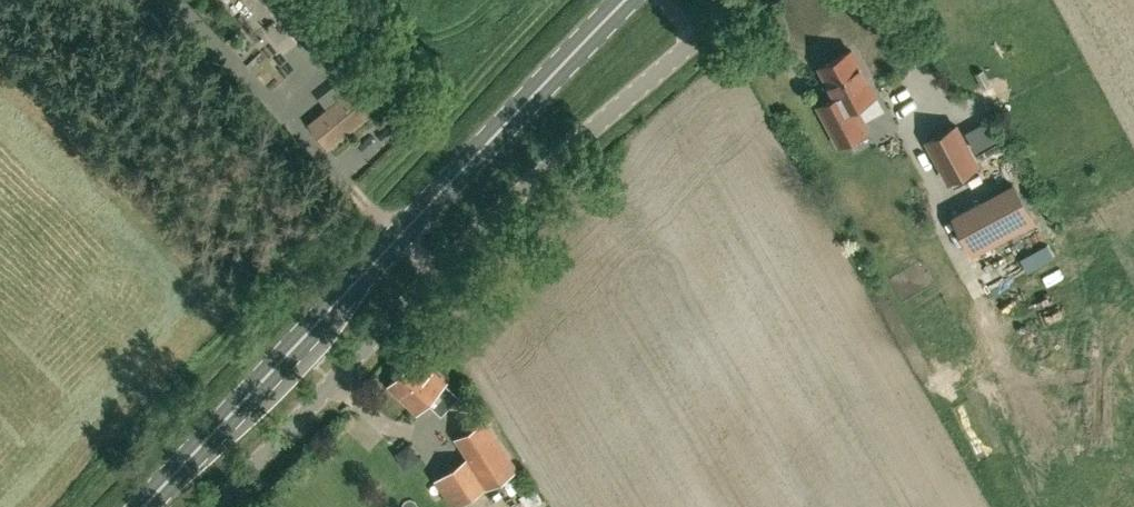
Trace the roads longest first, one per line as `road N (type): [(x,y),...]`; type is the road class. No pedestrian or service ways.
road 1 (unclassified): [(233,506),(414,312),(735,0)]
road 2 (secondary): [(134,506),(624,0)]

